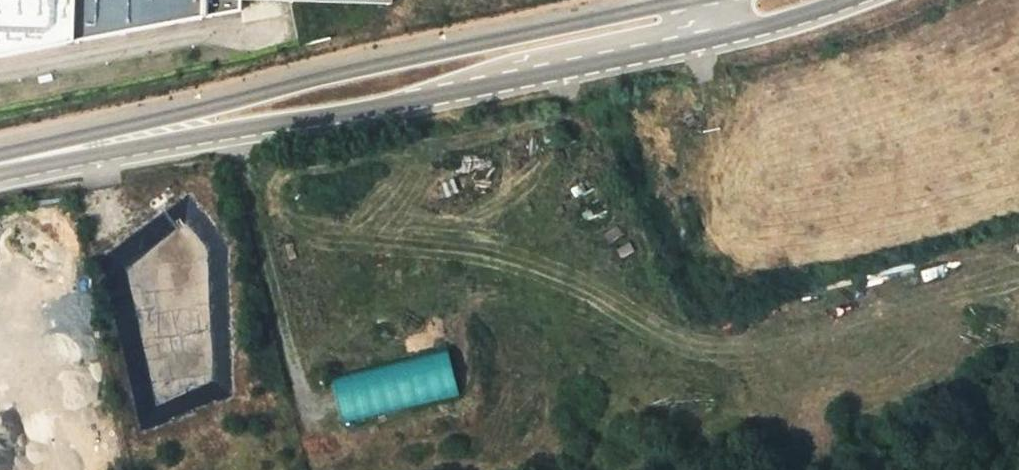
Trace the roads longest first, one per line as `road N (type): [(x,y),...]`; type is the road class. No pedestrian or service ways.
road 1 (primary): [(676,0),(93,131),(0,161)]
road 2 (primary): [(0,163),(419,99)]
road 3 (primary): [(419,99),(748,25)]
road 4 (primary): [(419,99),(522,61),(671,29),(692,0)]

